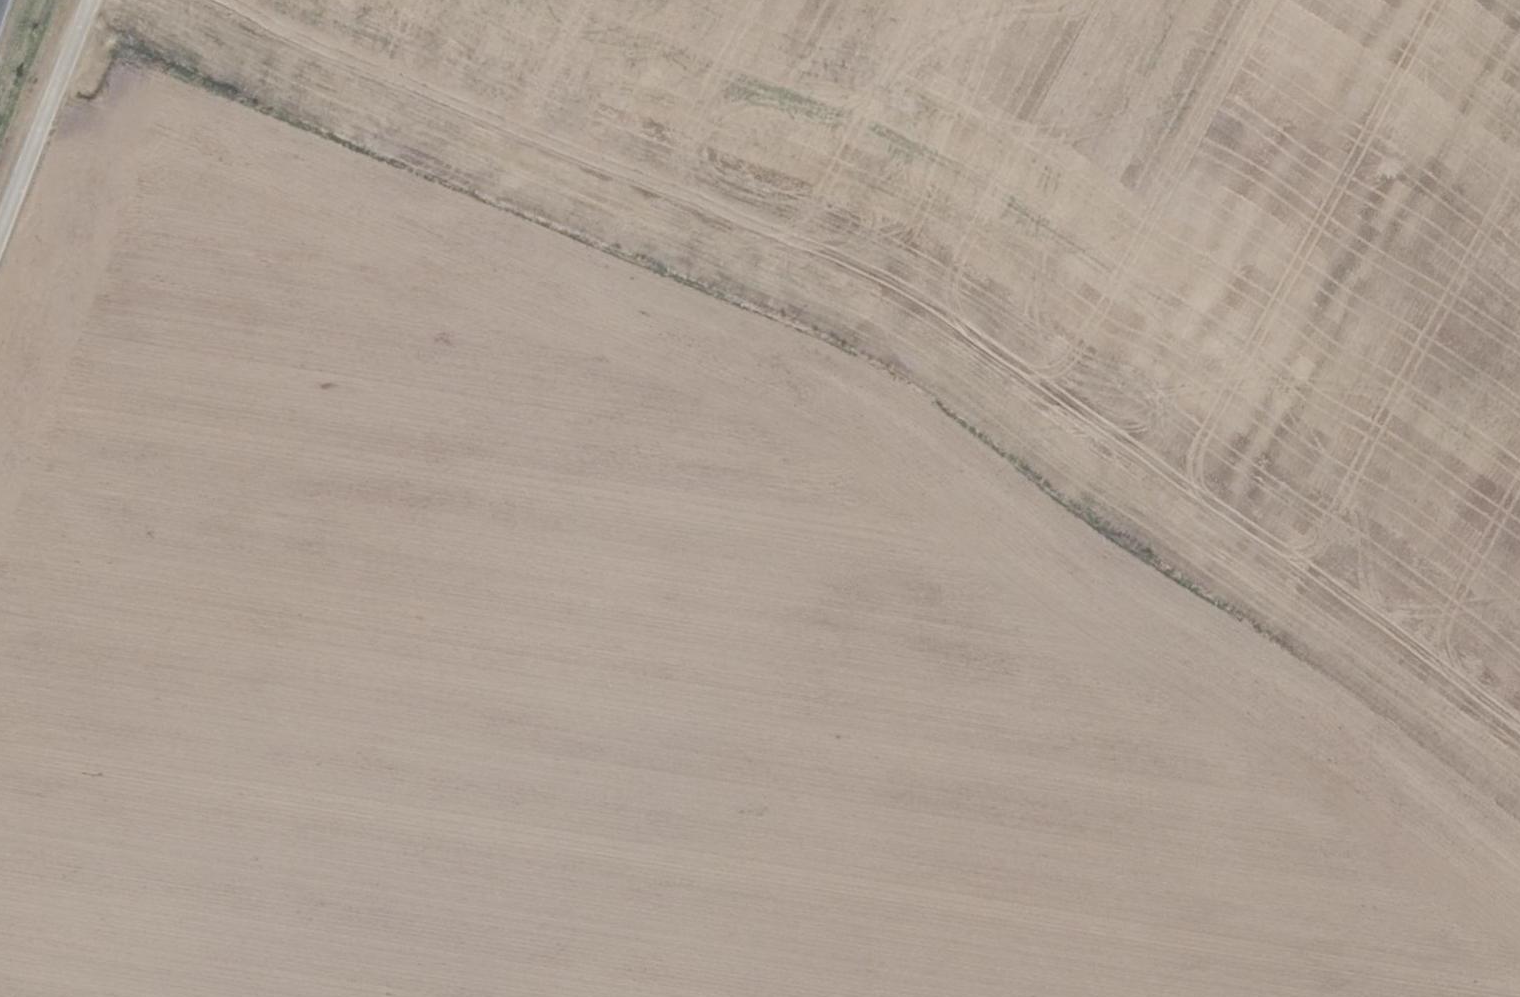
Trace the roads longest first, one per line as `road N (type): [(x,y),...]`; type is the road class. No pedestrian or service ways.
road 1 (track): [(78,0),(0,195)]

